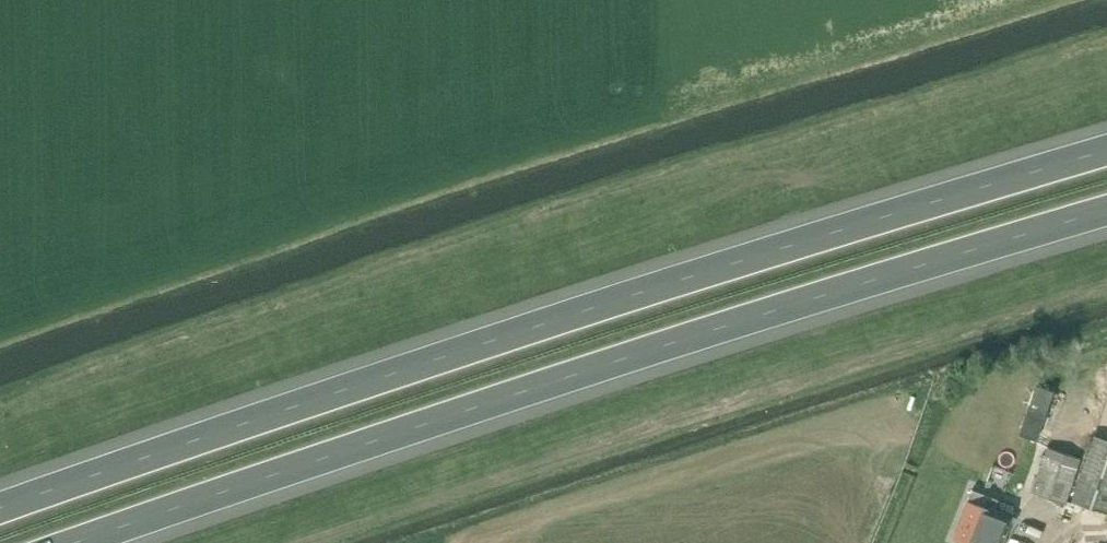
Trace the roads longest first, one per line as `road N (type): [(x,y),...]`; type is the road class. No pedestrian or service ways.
road 1 (motorway): [(1106,150),(429,362),(0,509)]
road 2 (motorway): [(76,542),(442,418),(1106,211)]

